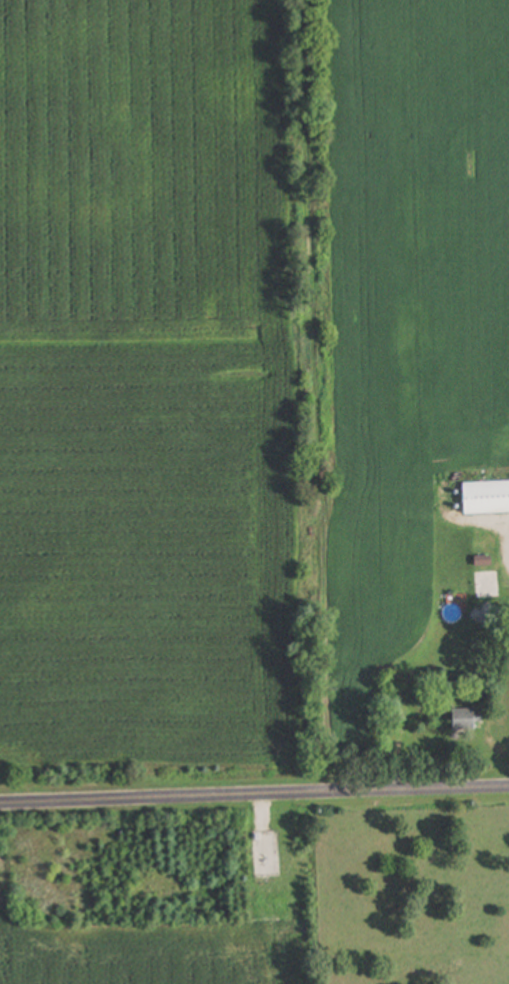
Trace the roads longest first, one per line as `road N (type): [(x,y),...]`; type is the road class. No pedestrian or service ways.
road 1 (residential): [(0,800),(508,784)]

